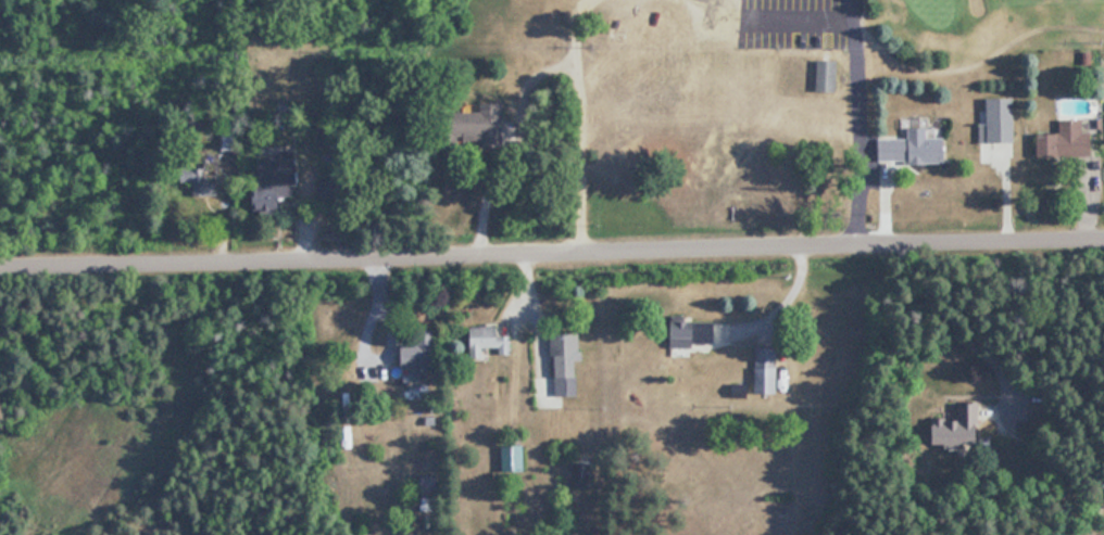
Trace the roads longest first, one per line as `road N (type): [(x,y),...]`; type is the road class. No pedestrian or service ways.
road 1 (residential): [(0,270),(1103,240)]

